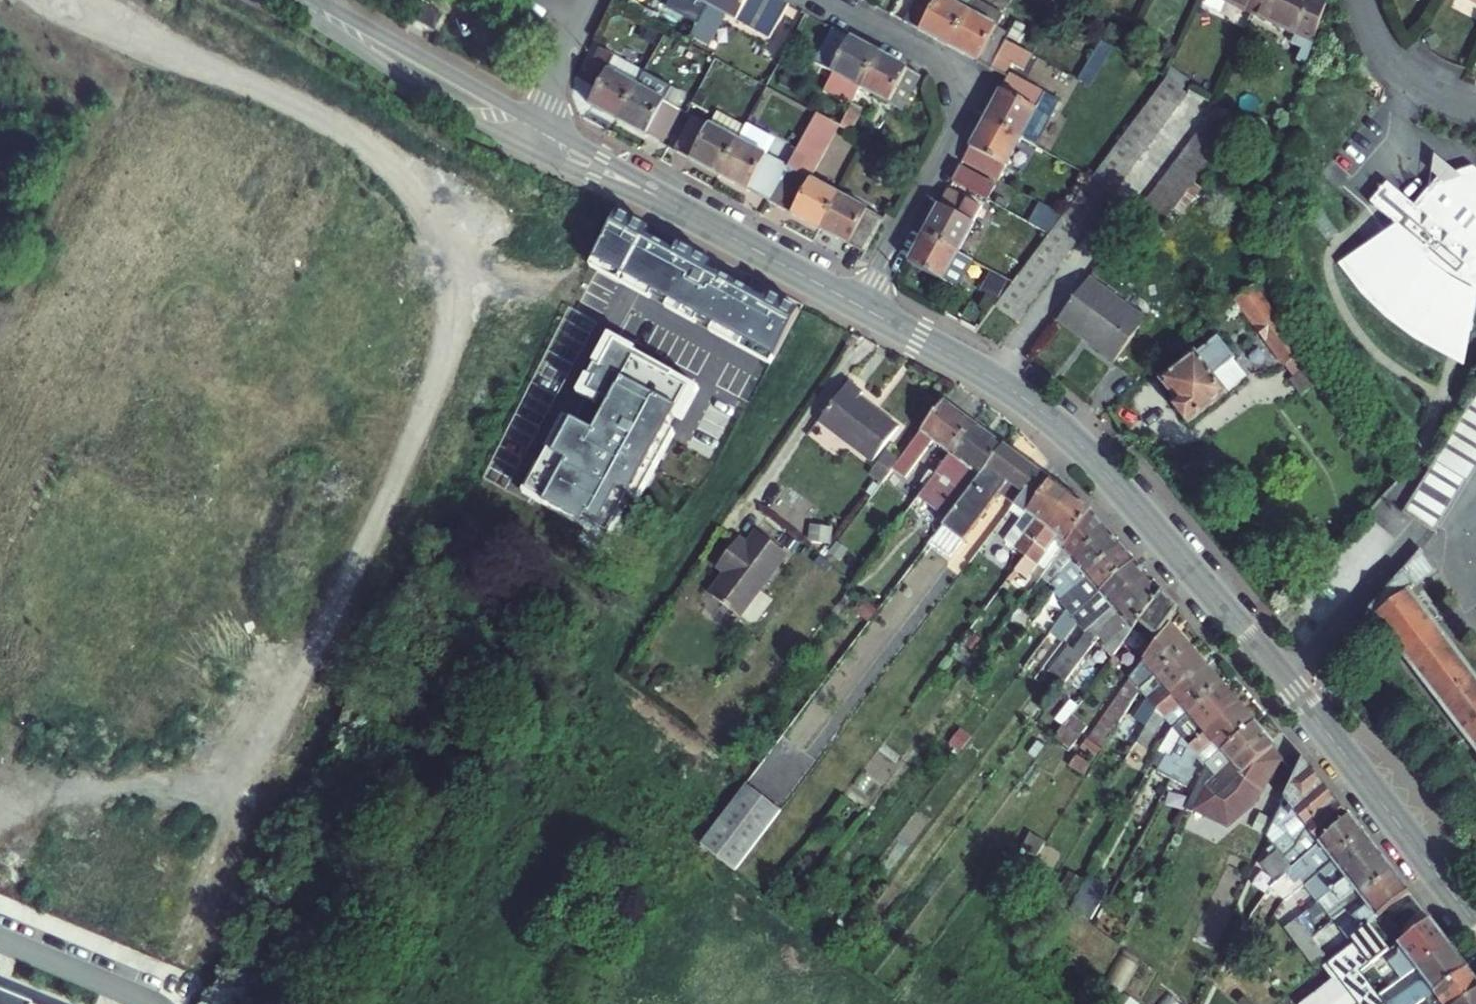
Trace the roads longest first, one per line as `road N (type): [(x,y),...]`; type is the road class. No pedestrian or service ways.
road 1 (track): [(164,1003),(454,337),(450,267),(425,201),(369,143),(91,0)]
road 2 (primary): [(1475,923),(1296,689),(1085,449),(1007,386),(860,306)]
road 3 (residential): [(860,306),(969,103),(950,63),(833,0)]
road 4 (primary): [(860,306),(533,127)]
road 5 (primary): [(533,127),(303,0)]
road 6 (residential): [(0,942),(155,1003)]
road 7 (residential): [(1364,0),(1374,33),(1404,74),(1475,107)]
road 8 (residential): [(533,127),(585,16)]

